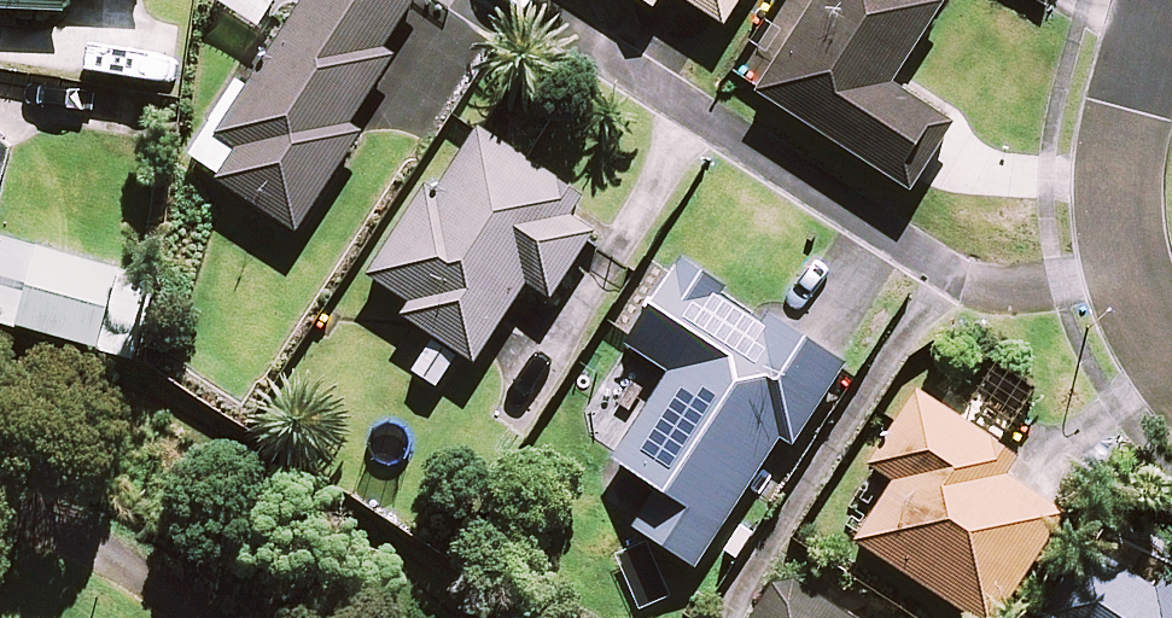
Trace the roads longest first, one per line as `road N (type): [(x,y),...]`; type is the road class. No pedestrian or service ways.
road 1 (residential): [(1171,347),(1144,294),(1132,205),(1138,118),(1170,0)]

